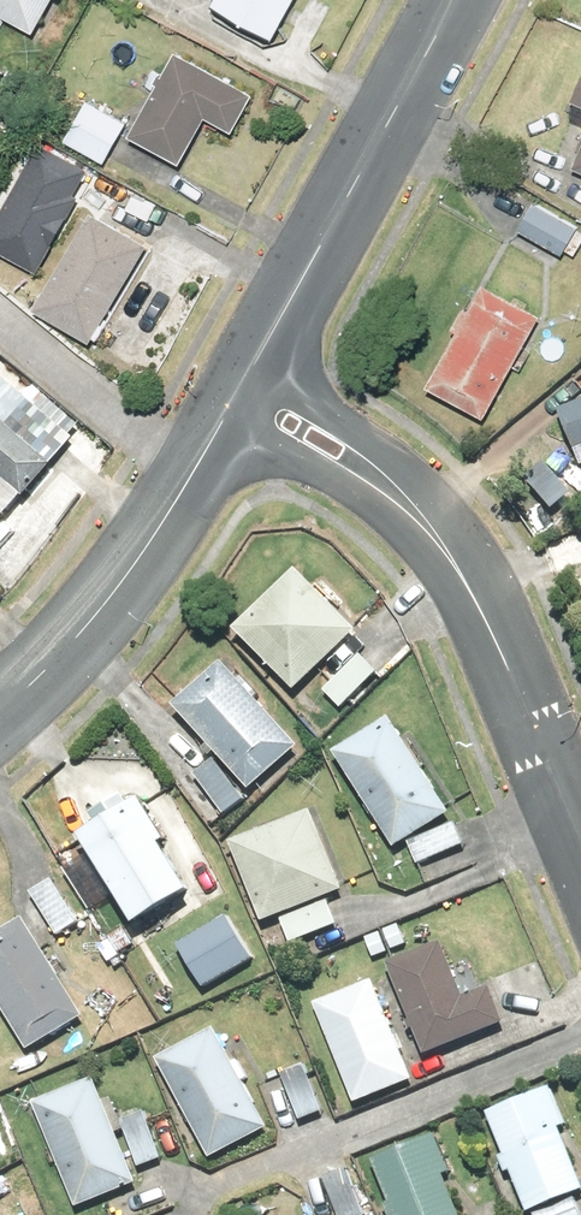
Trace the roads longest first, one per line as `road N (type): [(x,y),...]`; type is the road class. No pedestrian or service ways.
road 1 (residential): [(251,392),(406,500),(492,610),(580,834)]
road 2 (residential): [(457,0),(402,120),(251,392)]
road 3 (residential): [(251,392),(120,592),(0,695)]

